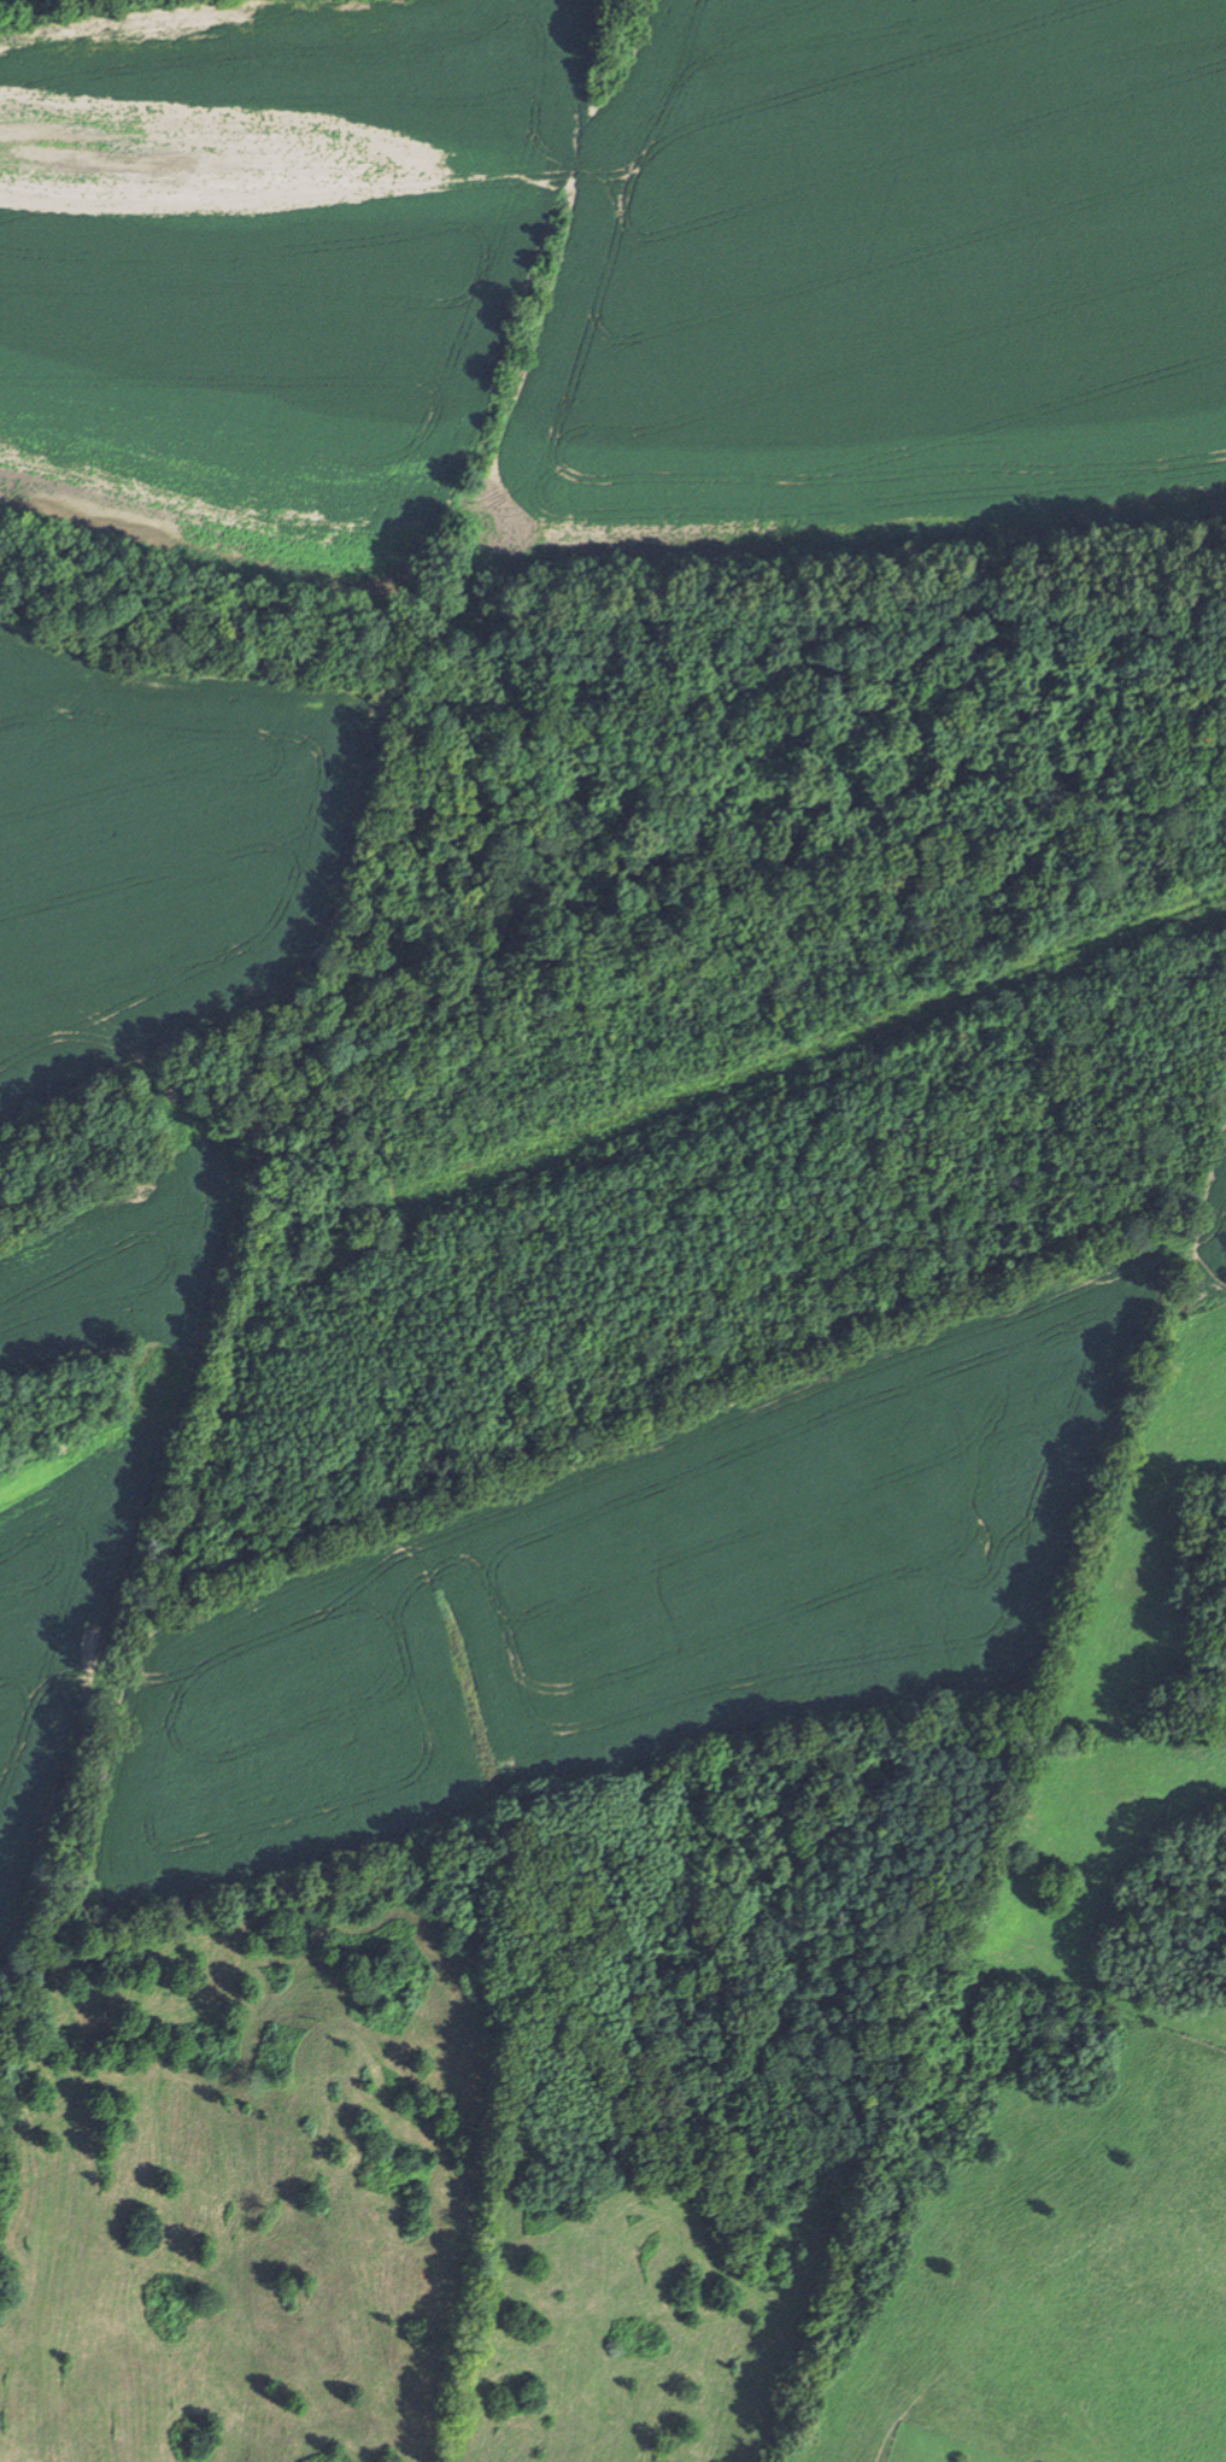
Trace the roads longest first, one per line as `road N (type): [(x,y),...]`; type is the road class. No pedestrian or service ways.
road 1 (residential): [(1225,2195),(1102,2171)]

